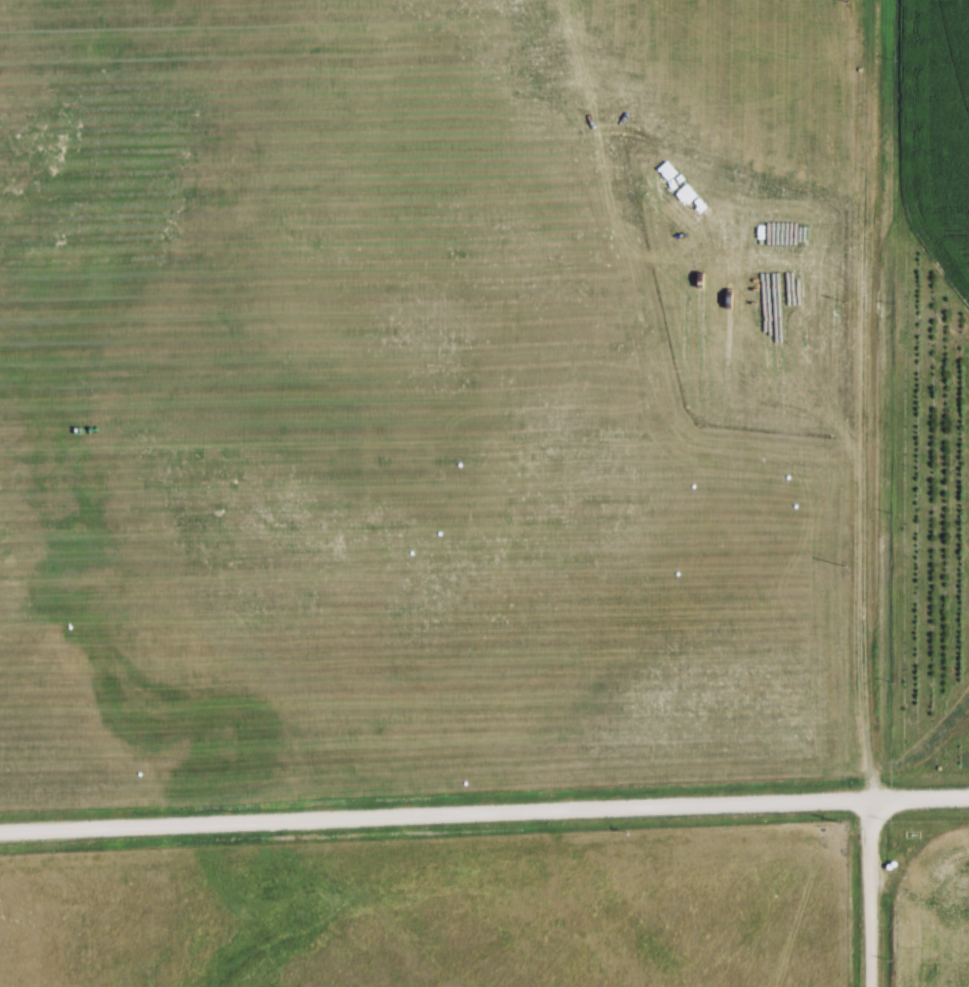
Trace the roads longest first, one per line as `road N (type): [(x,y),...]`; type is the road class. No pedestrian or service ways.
road 1 (residential): [(872,0),(865,434),(873,986)]
road 2 (residential): [(968,796),(0,832)]

